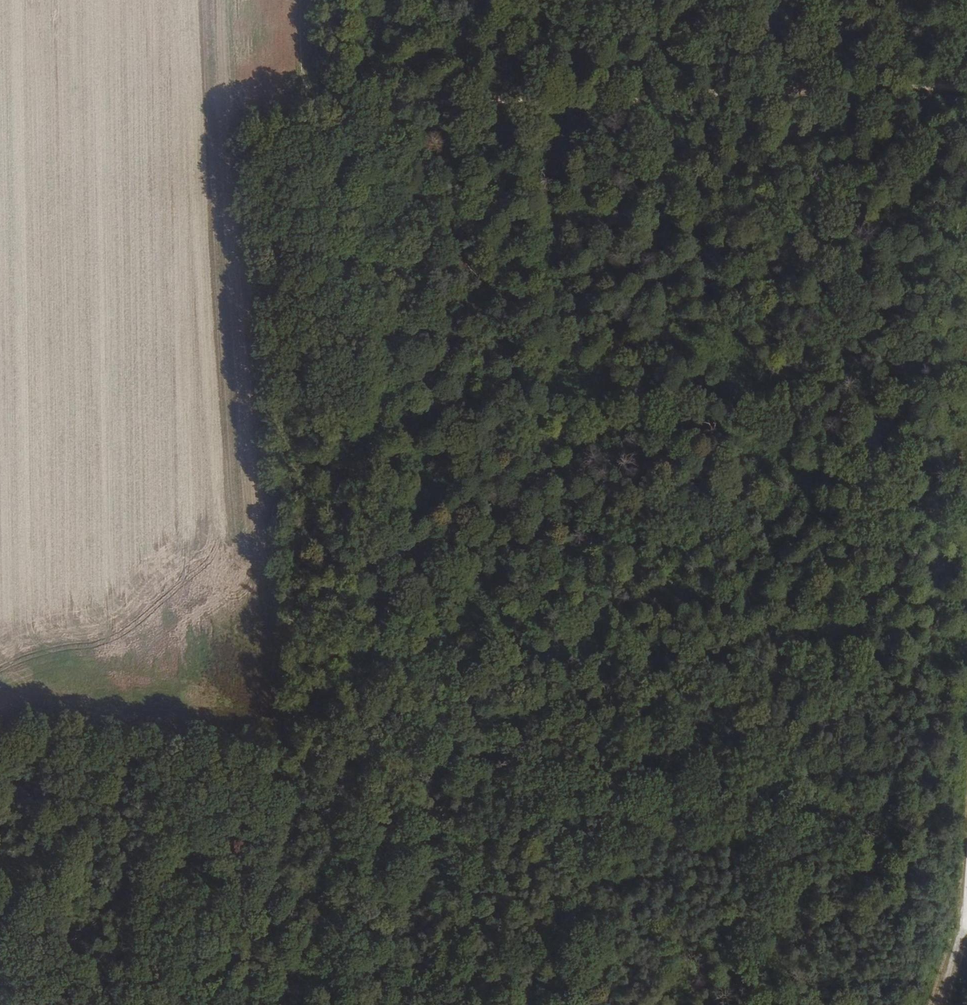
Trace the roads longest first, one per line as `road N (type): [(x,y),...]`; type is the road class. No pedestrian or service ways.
road 1 (track): [(308,76),(350,92),(966,77)]

